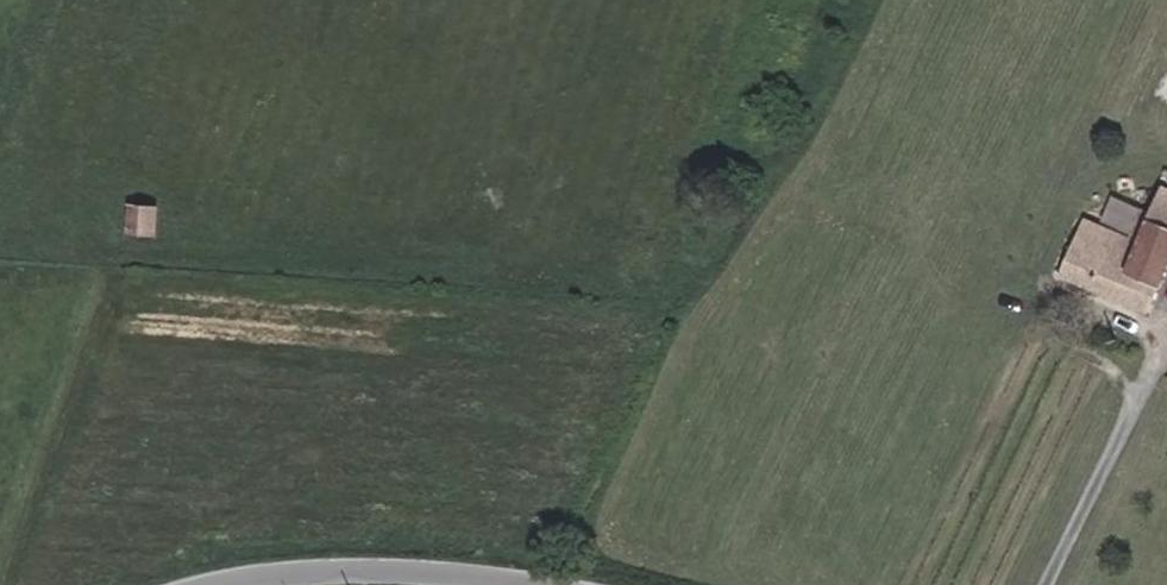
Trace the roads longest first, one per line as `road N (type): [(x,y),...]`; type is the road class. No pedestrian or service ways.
road 1 (tertiary): [(520,584),(326,569),(231,584)]

